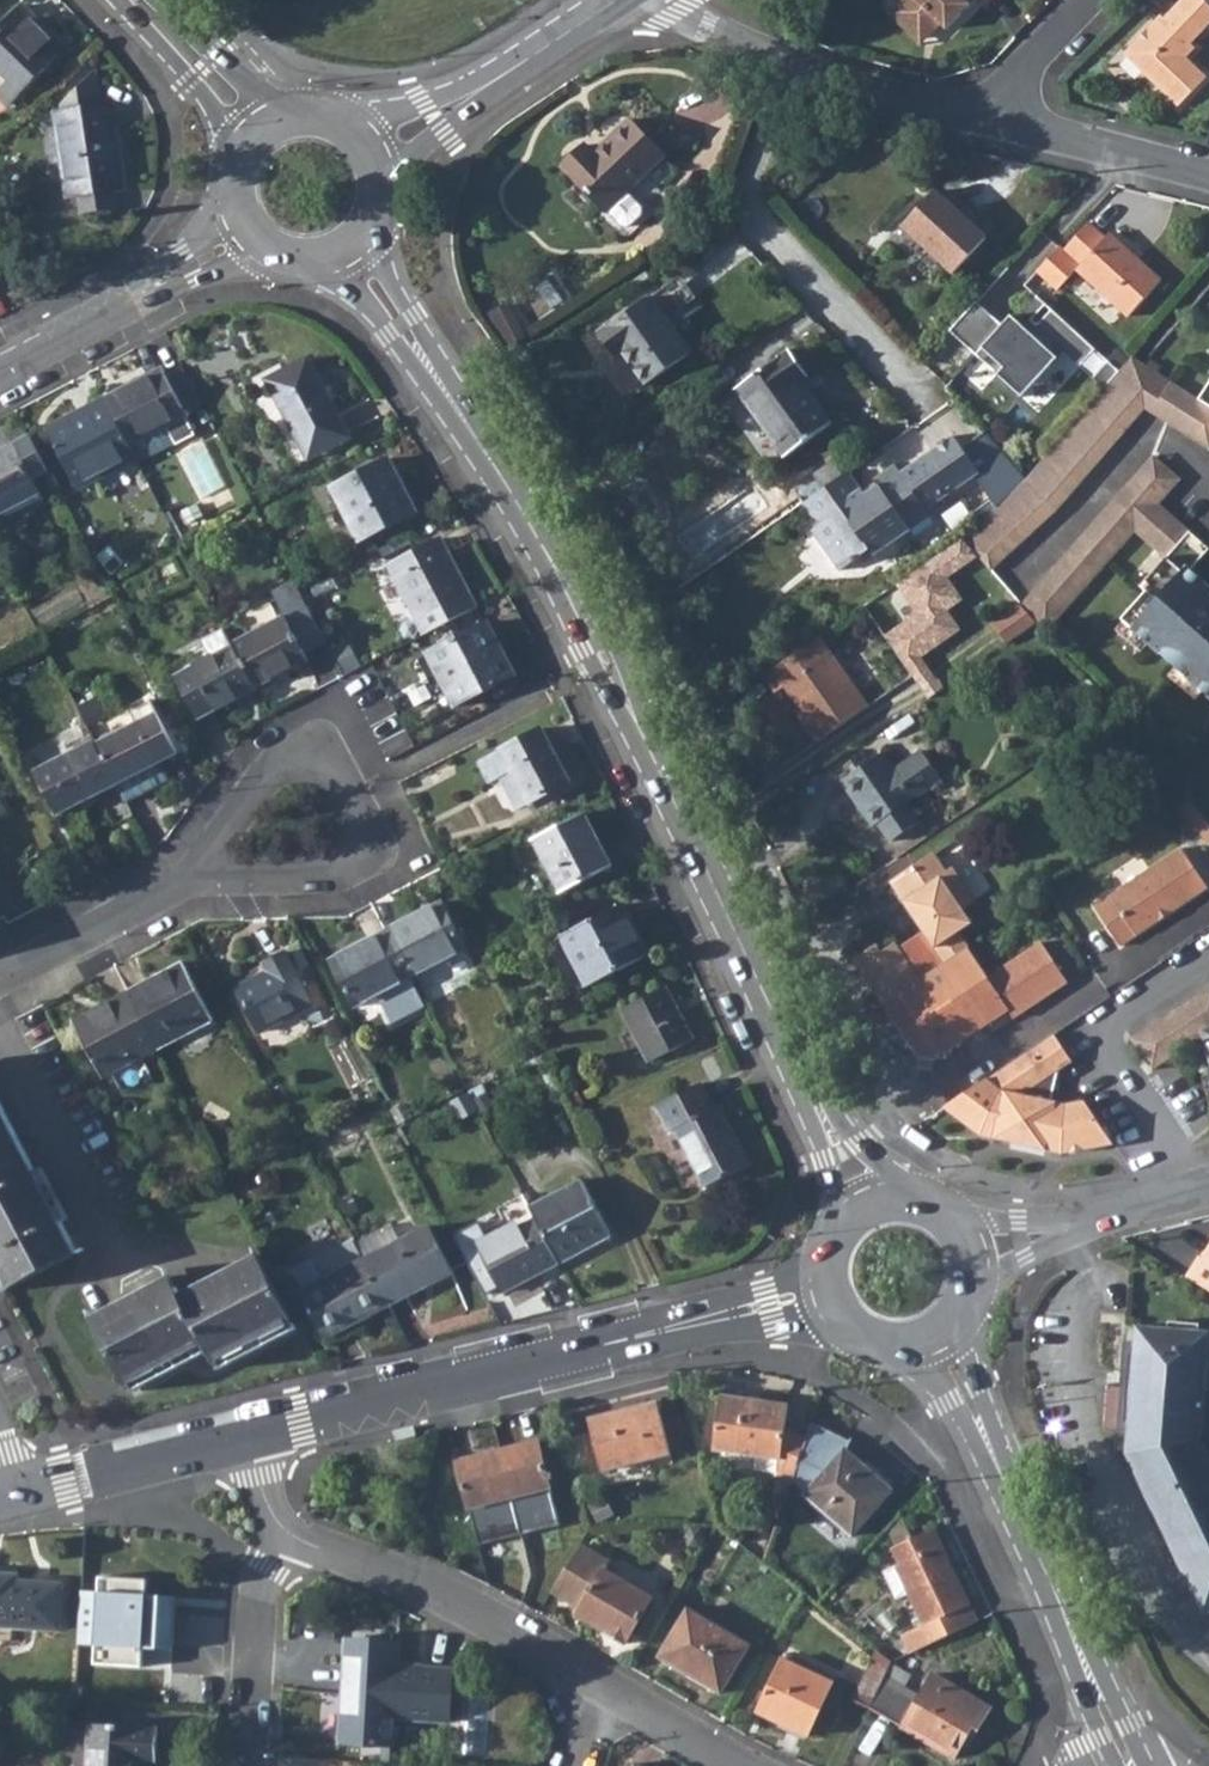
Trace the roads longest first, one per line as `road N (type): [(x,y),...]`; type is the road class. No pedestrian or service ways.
road 1 (tertiary): [(790,1048),(597,643),(452,402)]
road 2 (residential): [(657,1332),(251,1437)]
road 3 (residential): [(186,877),(272,759),(309,746),(333,756),(357,793),(369,833),(363,859),(333,879)]
road 4 (residential): [(293,1536),(522,1638),(613,1691)]
road 5 (residential): [(670,0),(712,30),(988,123)]
road 6 (residential): [(1208,962),(1100,1038),(1188,1195)]
road 7 (tertiary): [(1131,1765),(1005,1481)]
road 8 (residential): [(371,150),(623,0)]
road 9 (residential): [(0,370),(253,234)]
road 10 (residential): [(251,1437),(13,1493)]
road 11 (residential): [(250,1765),(260,1587),(293,1536)]
road 12 (residential): [(988,123),(1208,182)]
road 13 (residential): [(0,977),(186,877)]
road 14 (tertiary): [(121,0),(210,103),(238,170)]
road 15 (tertiary): [(318,259),(452,402)]
road 16 (tertiary): [(909,1199),(857,1142),(814,1066),(790,1048)]
road 17 (tertiary): [(452,402),(370,226)]
road 18 (tertiary): [(303,115),(152,0)]
road 19 (residential): [(657,1332),(843,1323)]
road 20 (tertiary): [(790,1048),(841,1224)]
road 21 (residential): [(823,1264),(657,1332)]
road 22 (tertiary): [(1005,1481),(958,1316)]
road 23 (tertiary): [(900,1347),(961,1414),(1005,1481)]
road 24 (residential): [(988,123),(1013,80),(1091,0)]
road 25 (residential): [(613,1691),(745,1765)]
road 26 (residential): [(333,879),(186,877)]
road 27 (residential): [(1077,1227),(954,1223)]
road 28 (residential): [(971,1286),(1077,1227)]

